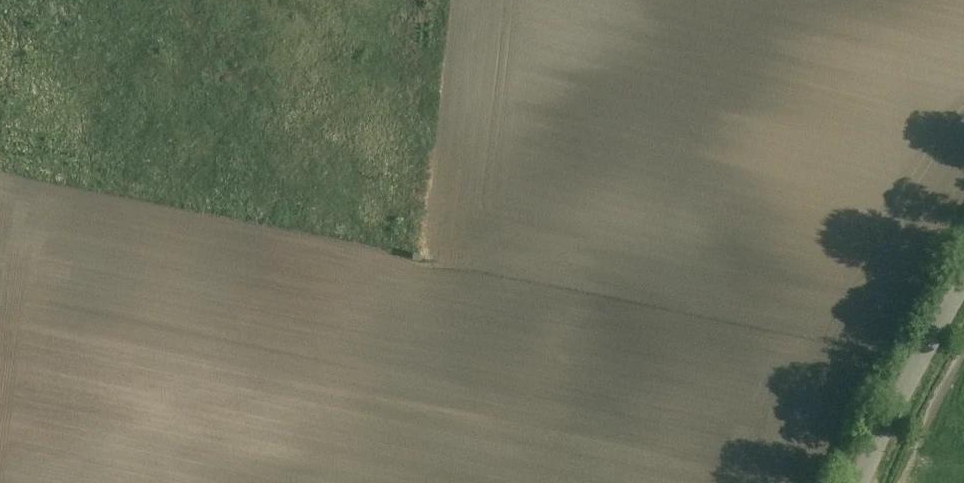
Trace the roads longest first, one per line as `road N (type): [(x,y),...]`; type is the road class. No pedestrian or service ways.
road 1 (unclassified): [(963,283),(862,482)]

